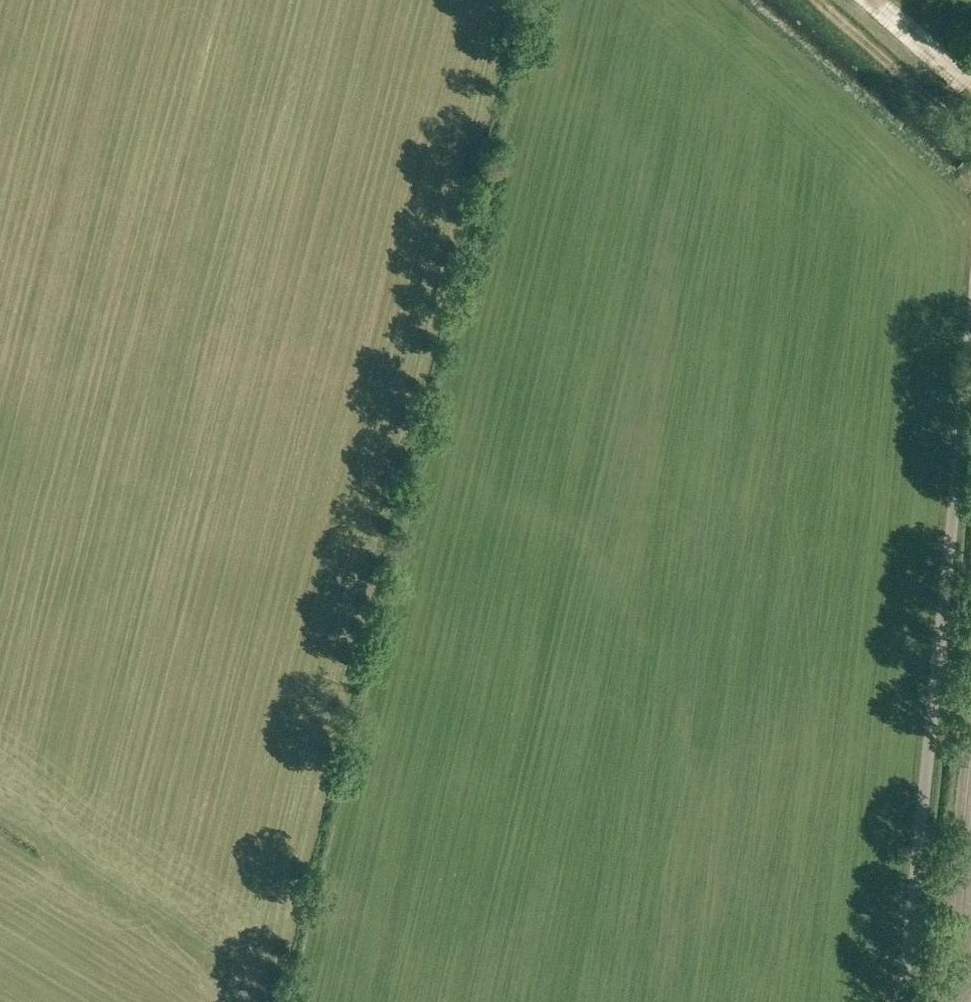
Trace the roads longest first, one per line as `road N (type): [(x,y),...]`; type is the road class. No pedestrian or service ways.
road 1 (unclassified): [(890,1001),(970,212)]
road 2 (track): [(810,0),(970,150)]

